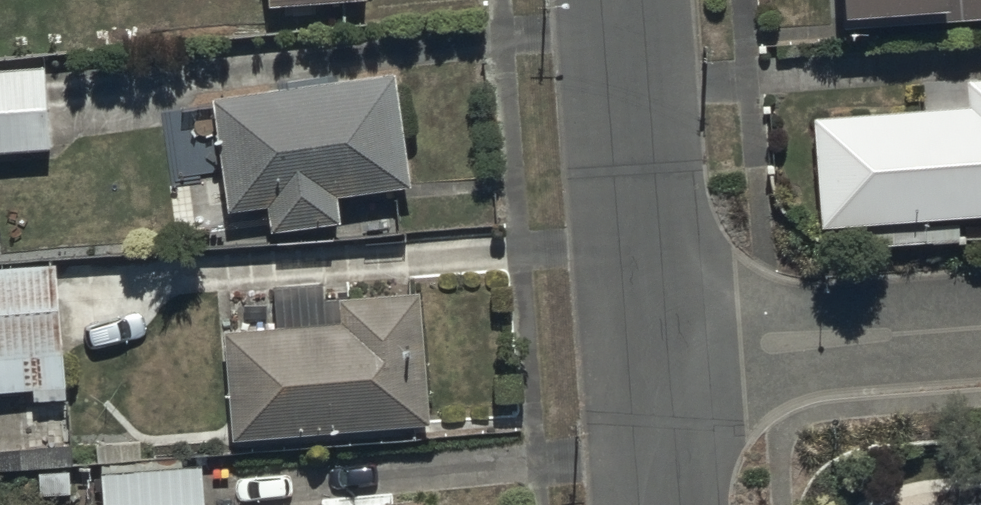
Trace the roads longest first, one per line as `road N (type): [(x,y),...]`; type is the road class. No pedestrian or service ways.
road 1 (residential): [(665,358),(633,0)]
road 2 (residential): [(665,358),(980,333)]
road 3 (residential): [(674,504),(665,358)]

